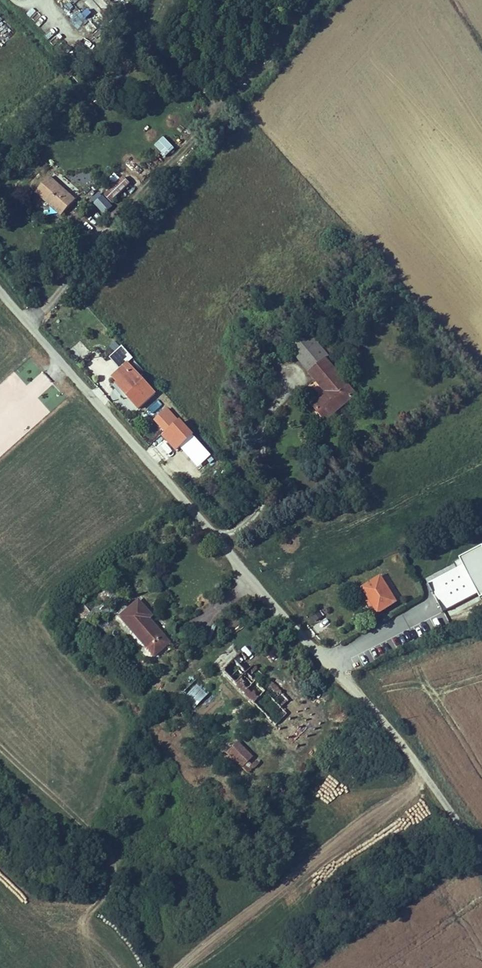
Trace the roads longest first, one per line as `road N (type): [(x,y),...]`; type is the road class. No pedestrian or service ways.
road 1 (unclassified): [(0,284),(158,472),(364,694),(481,849)]

